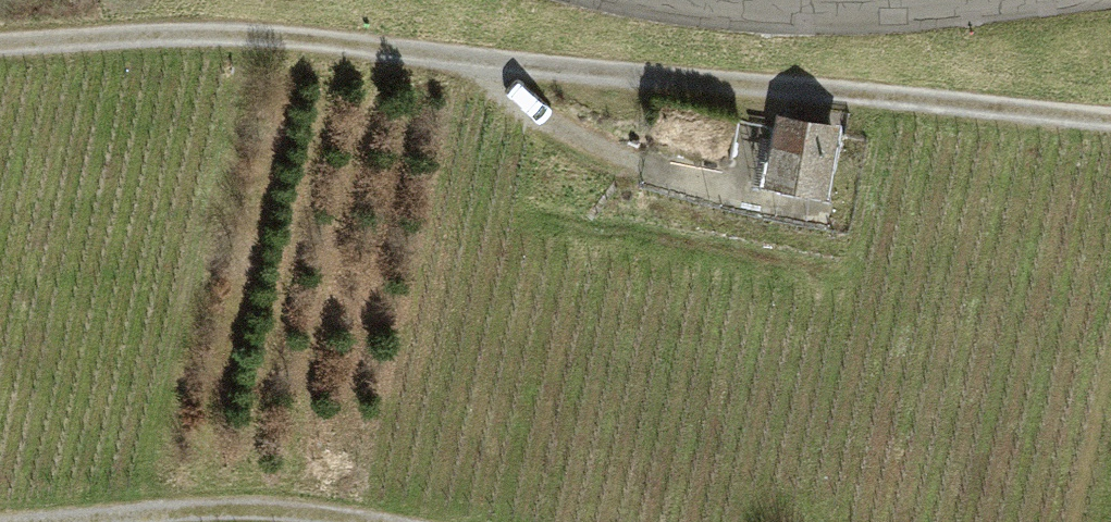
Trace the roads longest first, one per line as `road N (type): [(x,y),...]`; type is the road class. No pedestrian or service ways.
road 1 (track): [(0,40),(246,33),(1110,119)]
road 2 (track): [(373,521),(285,511),(67,521)]
road 3 (residential): [(877,0),(755,0)]

